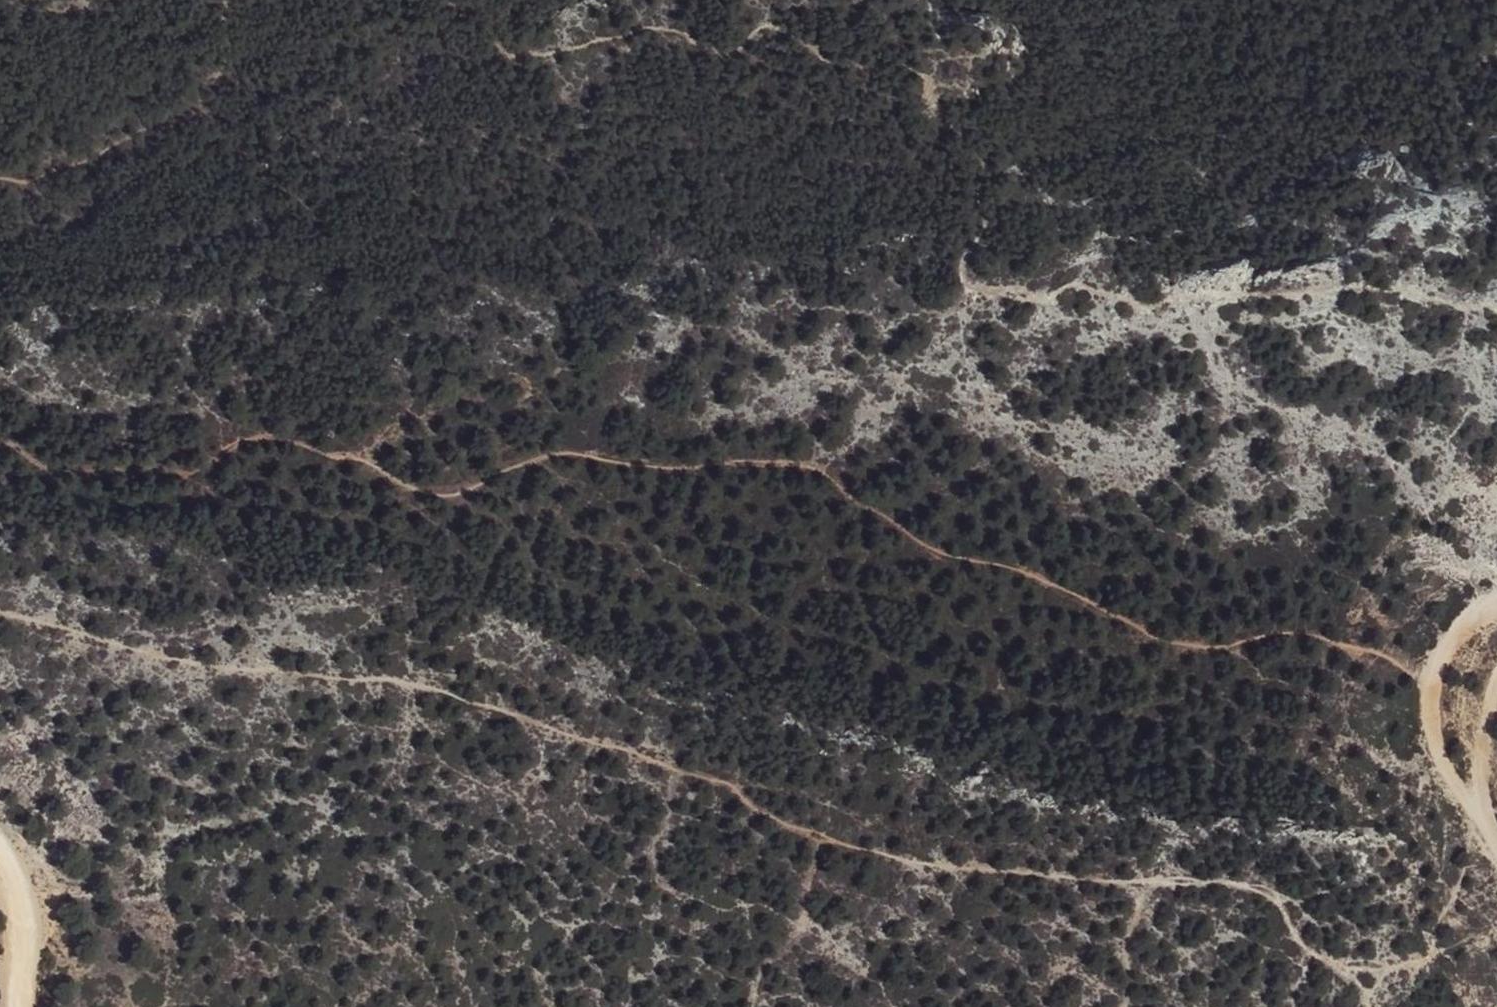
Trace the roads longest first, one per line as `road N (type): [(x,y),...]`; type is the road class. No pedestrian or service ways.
road 1 (track): [(1496,845),(1447,772),(1433,710),(1448,647),(1496,602)]
road 2 (track): [(0,845),(10,854),(41,947),(43,1006)]

